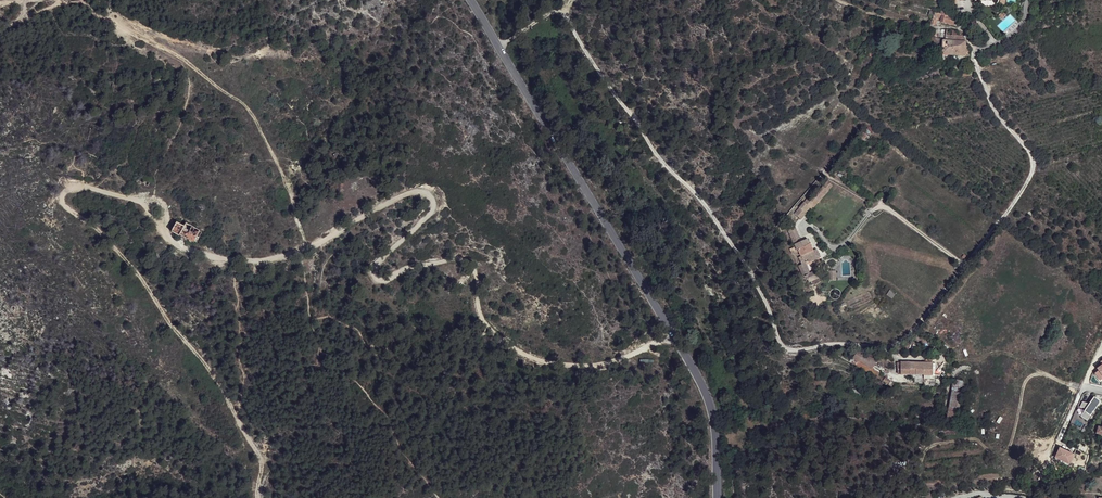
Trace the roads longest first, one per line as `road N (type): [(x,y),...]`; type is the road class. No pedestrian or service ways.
road 1 (track): [(258,497),(260,455),(204,357),(170,326),(140,275),(65,205),(64,193),(90,187),(155,203),(169,218),(169,241),(244,260),(305,253),(406,193),(426,191),(433,211),(387,254),(376,268),(382,278),(467,262),(488,327),(543,363),(611,362),(675,336)]
road 2 (track): [(499,46),(562,12),(663,164),(726,237),(780,342),(795,351),(882,347),(901,341),(1032,173),(1033,156),(998,116),(975,58),(1021,26),(1027,0)]
road 3 (secondary): [(469,0),(703,385),(715,425),(719,497)]
road 4 (track): [(198,73),(247,109),(281,166),(305,253)]

